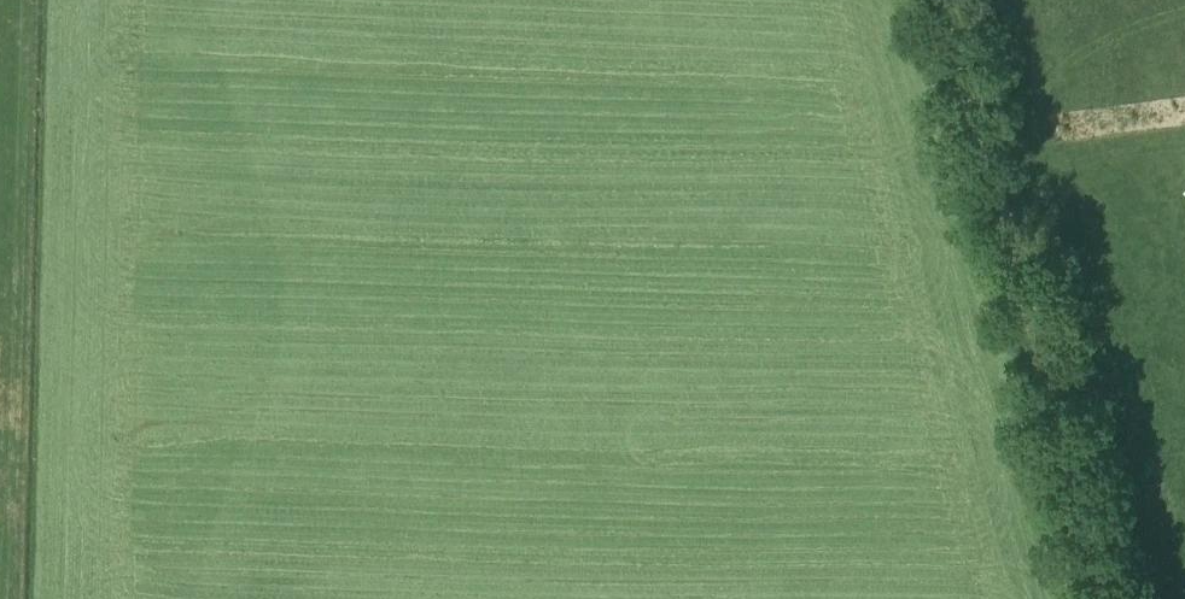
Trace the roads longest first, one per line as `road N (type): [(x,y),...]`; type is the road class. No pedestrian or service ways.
road 1 (unclassified): [(1103,598),(943,0)]

